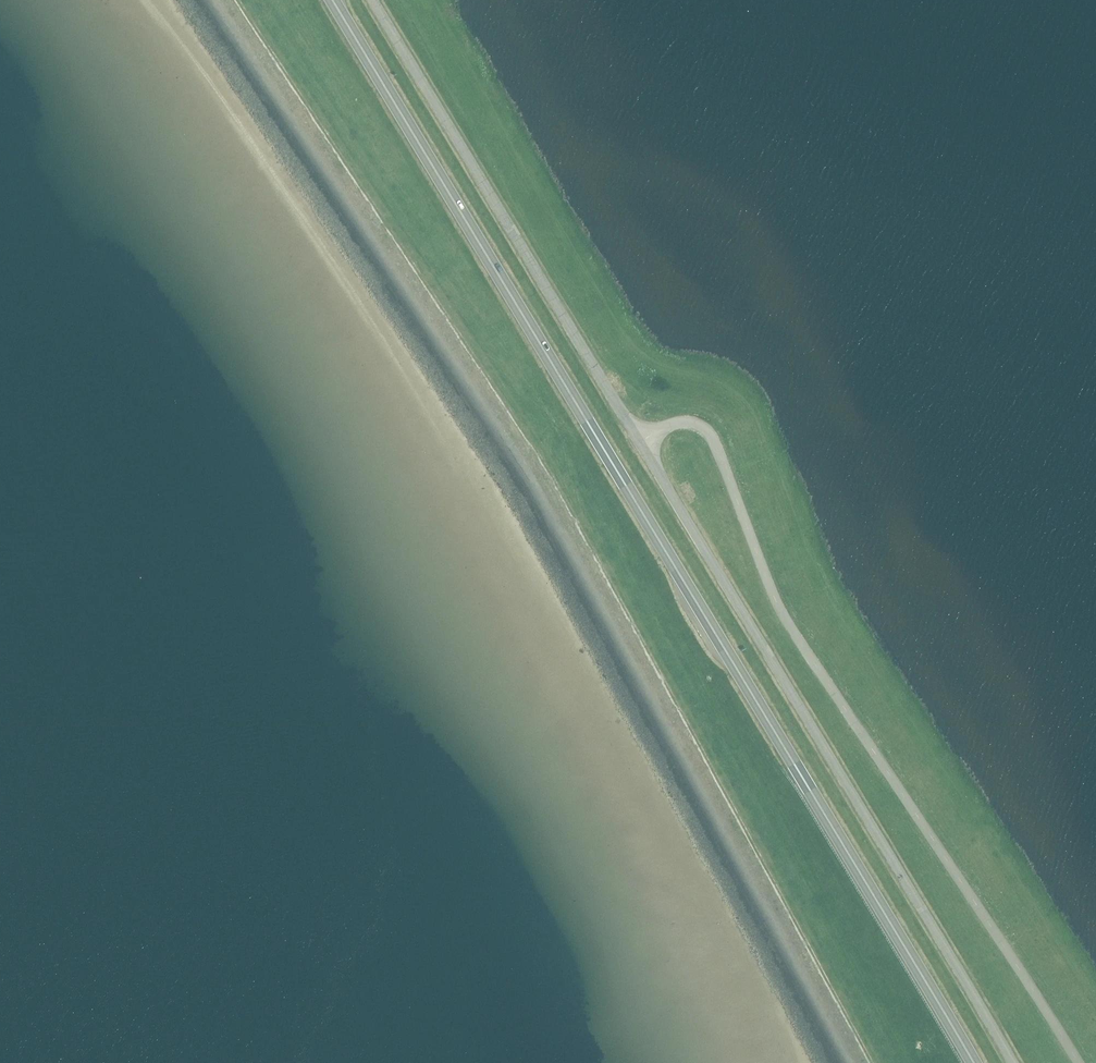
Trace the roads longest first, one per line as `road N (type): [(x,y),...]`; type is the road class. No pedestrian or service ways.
road 1 (primary): [(973,1062),(333,0)]
road 2 (unclassified): [(1012,1062),(373,0)]

